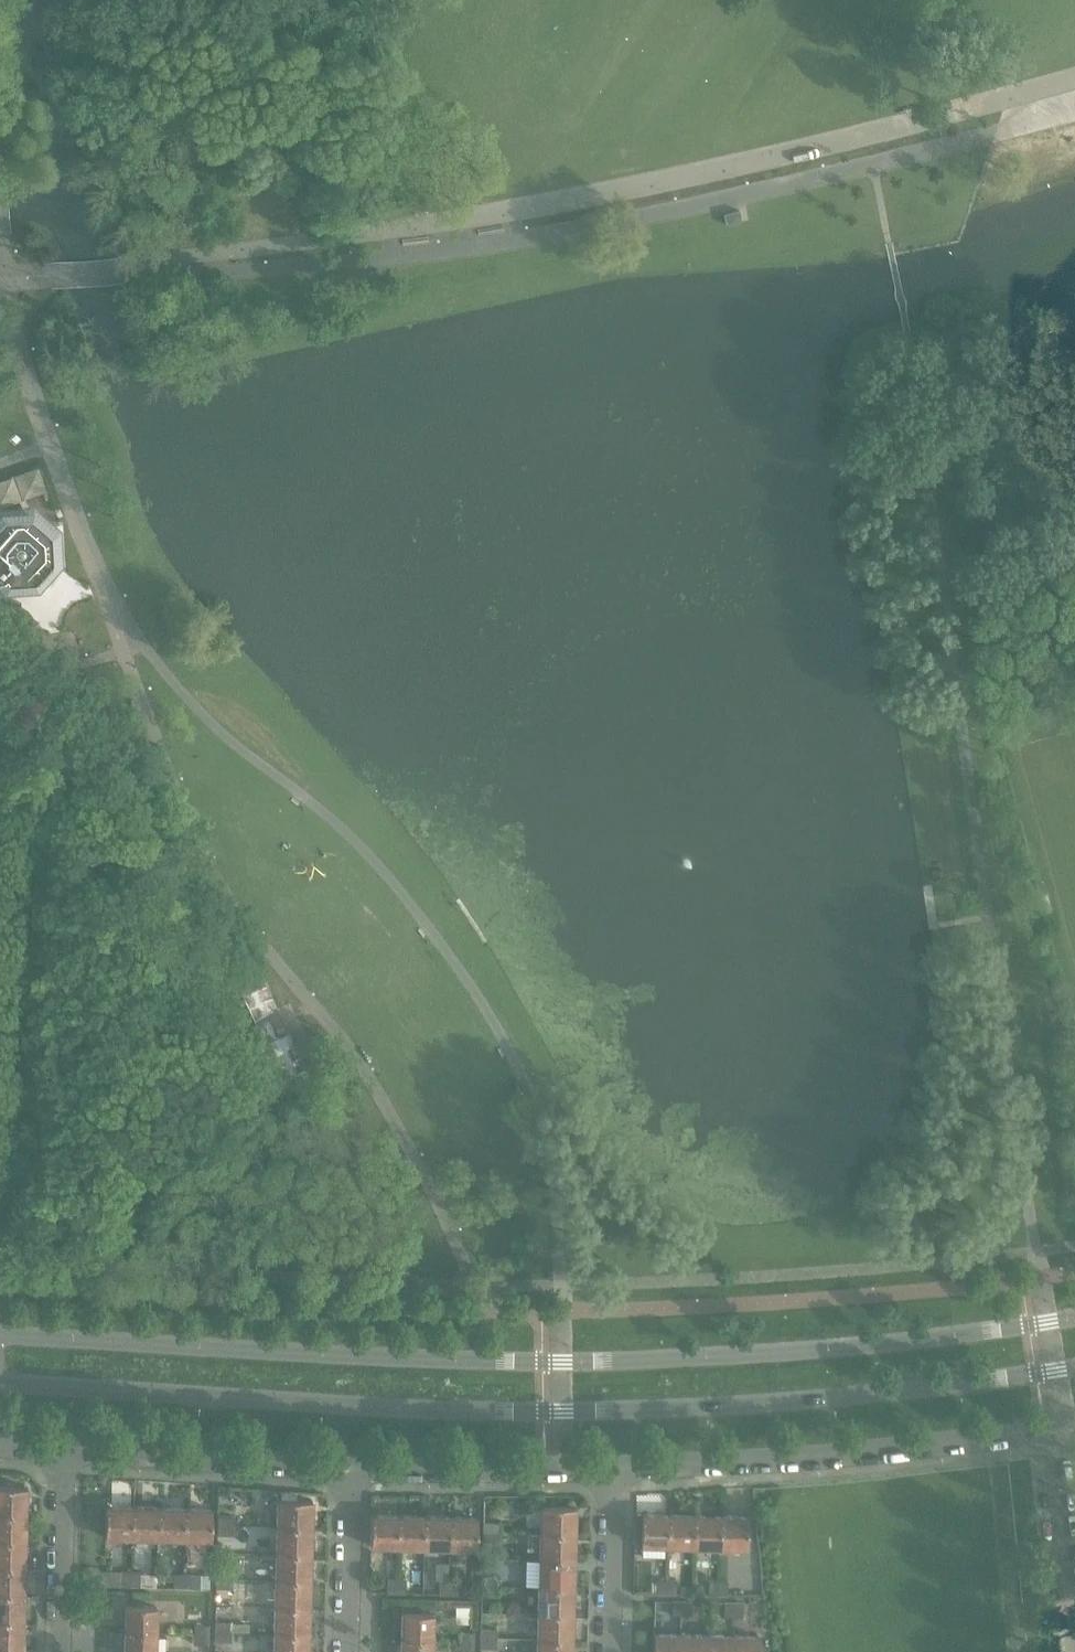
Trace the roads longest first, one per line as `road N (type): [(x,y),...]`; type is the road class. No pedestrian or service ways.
road 1 (secondary): [(1074,1316),(808,1351),(543,1362),(0,1336)]
road 2 (secondary): [(0,1384),(543,1412),(871,1394),(1074,1367)]
road 3 (residential): [(615,1470),(1055,1434)]
road 4 (residential): [(63,1452),(349,1473)]
road 5 (residential): [(349,1473),(615,1470)]
road 6 (residential): [(59,1651),(63,1452)]
road 7 (residential): [(615,1470),(613,1651)]
road 8 (residential): [(1074,1612),(1055,1434)]
road 9 (residential): [(347,1651),(349,1473)]

